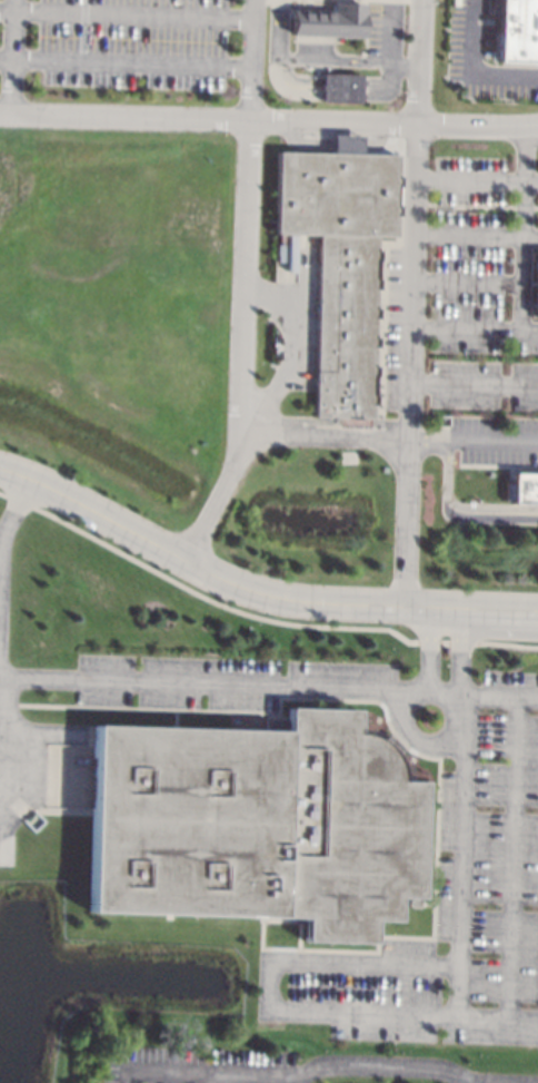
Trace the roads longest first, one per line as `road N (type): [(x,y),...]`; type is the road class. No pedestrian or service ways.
road 1 (tertiary): [(537,611),(269,597),(0,474)]

